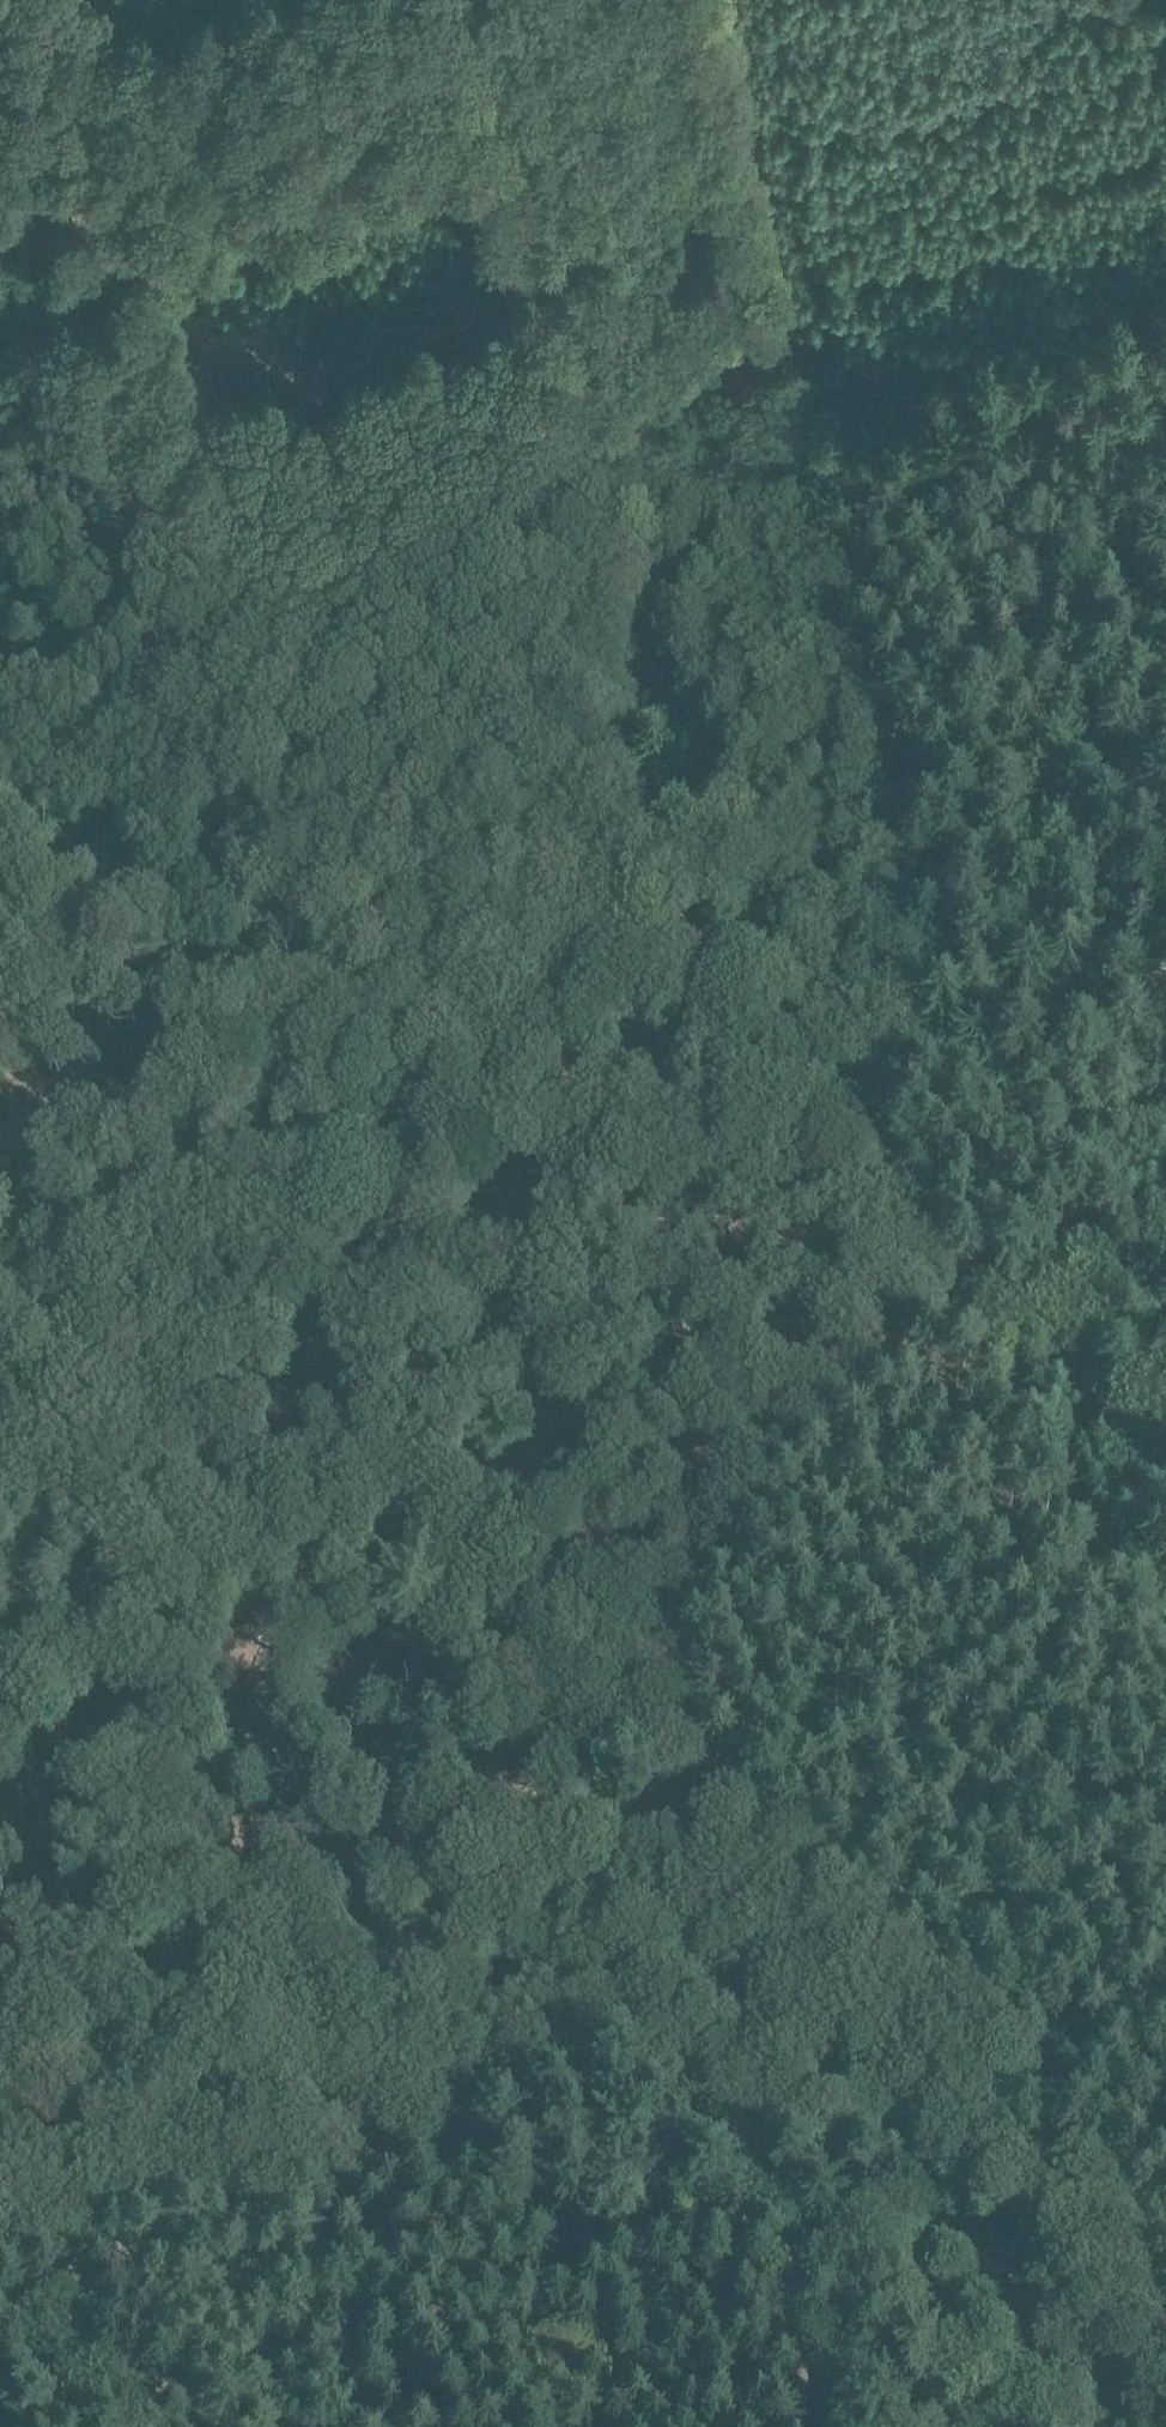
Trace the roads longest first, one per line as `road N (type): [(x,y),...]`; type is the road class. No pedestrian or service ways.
road 1 (track): [(832,1091),(477,0)]
road 2 (track): [(0,1403),(942,1051)]
road 3 (track): [(832,1091),(1165,1664)]
road 4 (track): [(942,1051),(1165,971)]

